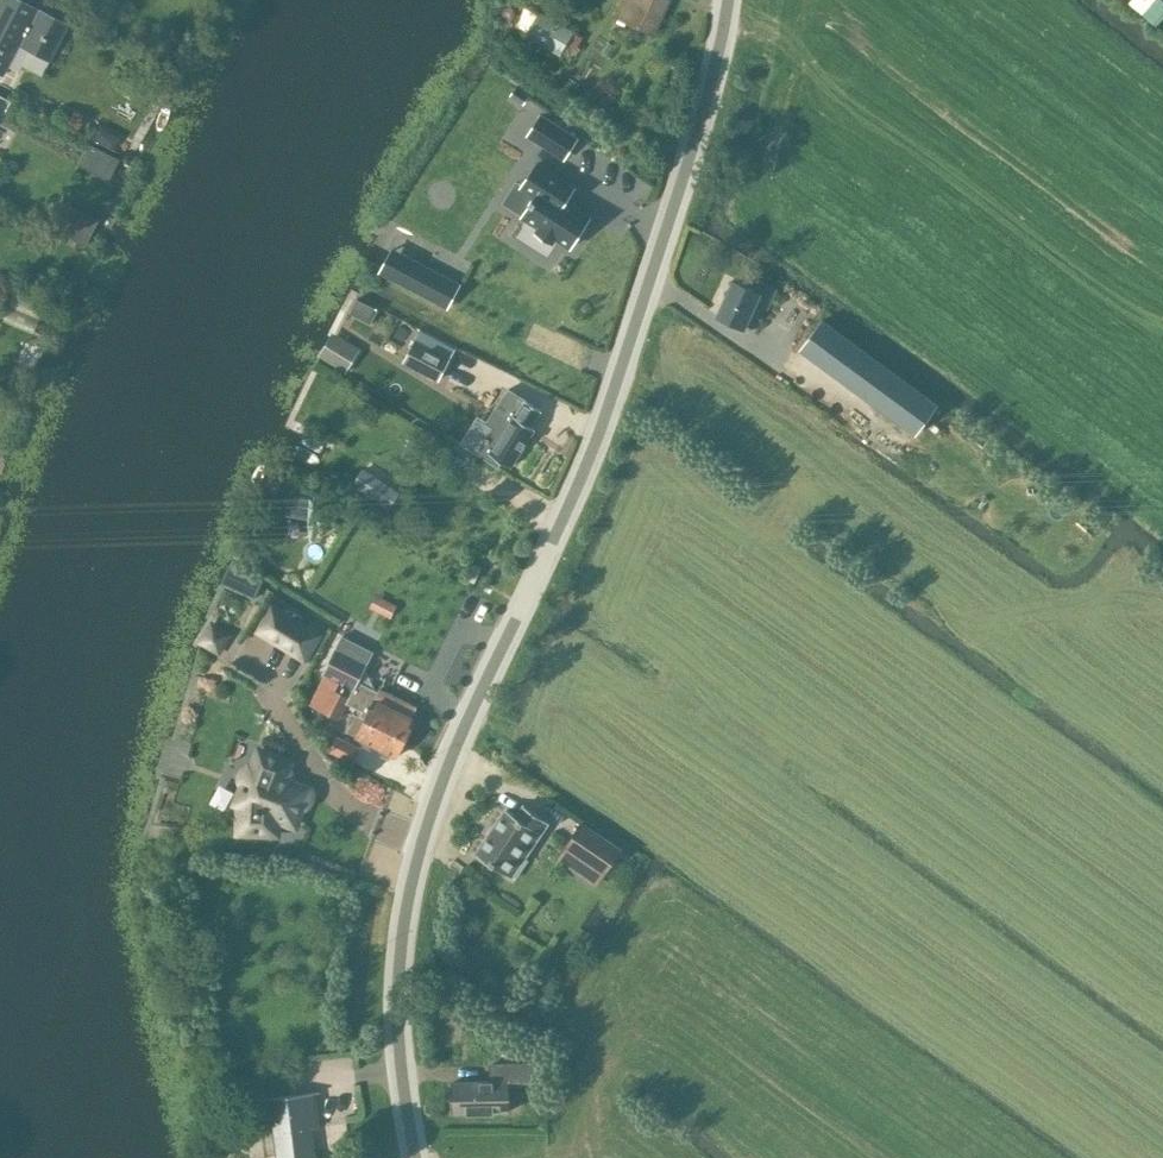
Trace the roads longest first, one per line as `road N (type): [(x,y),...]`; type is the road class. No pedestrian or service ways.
road 1 (tertiary): [(416,1157),(399,1012),(411,882),(462,732),(605,416),(696,137),(728,0)]

